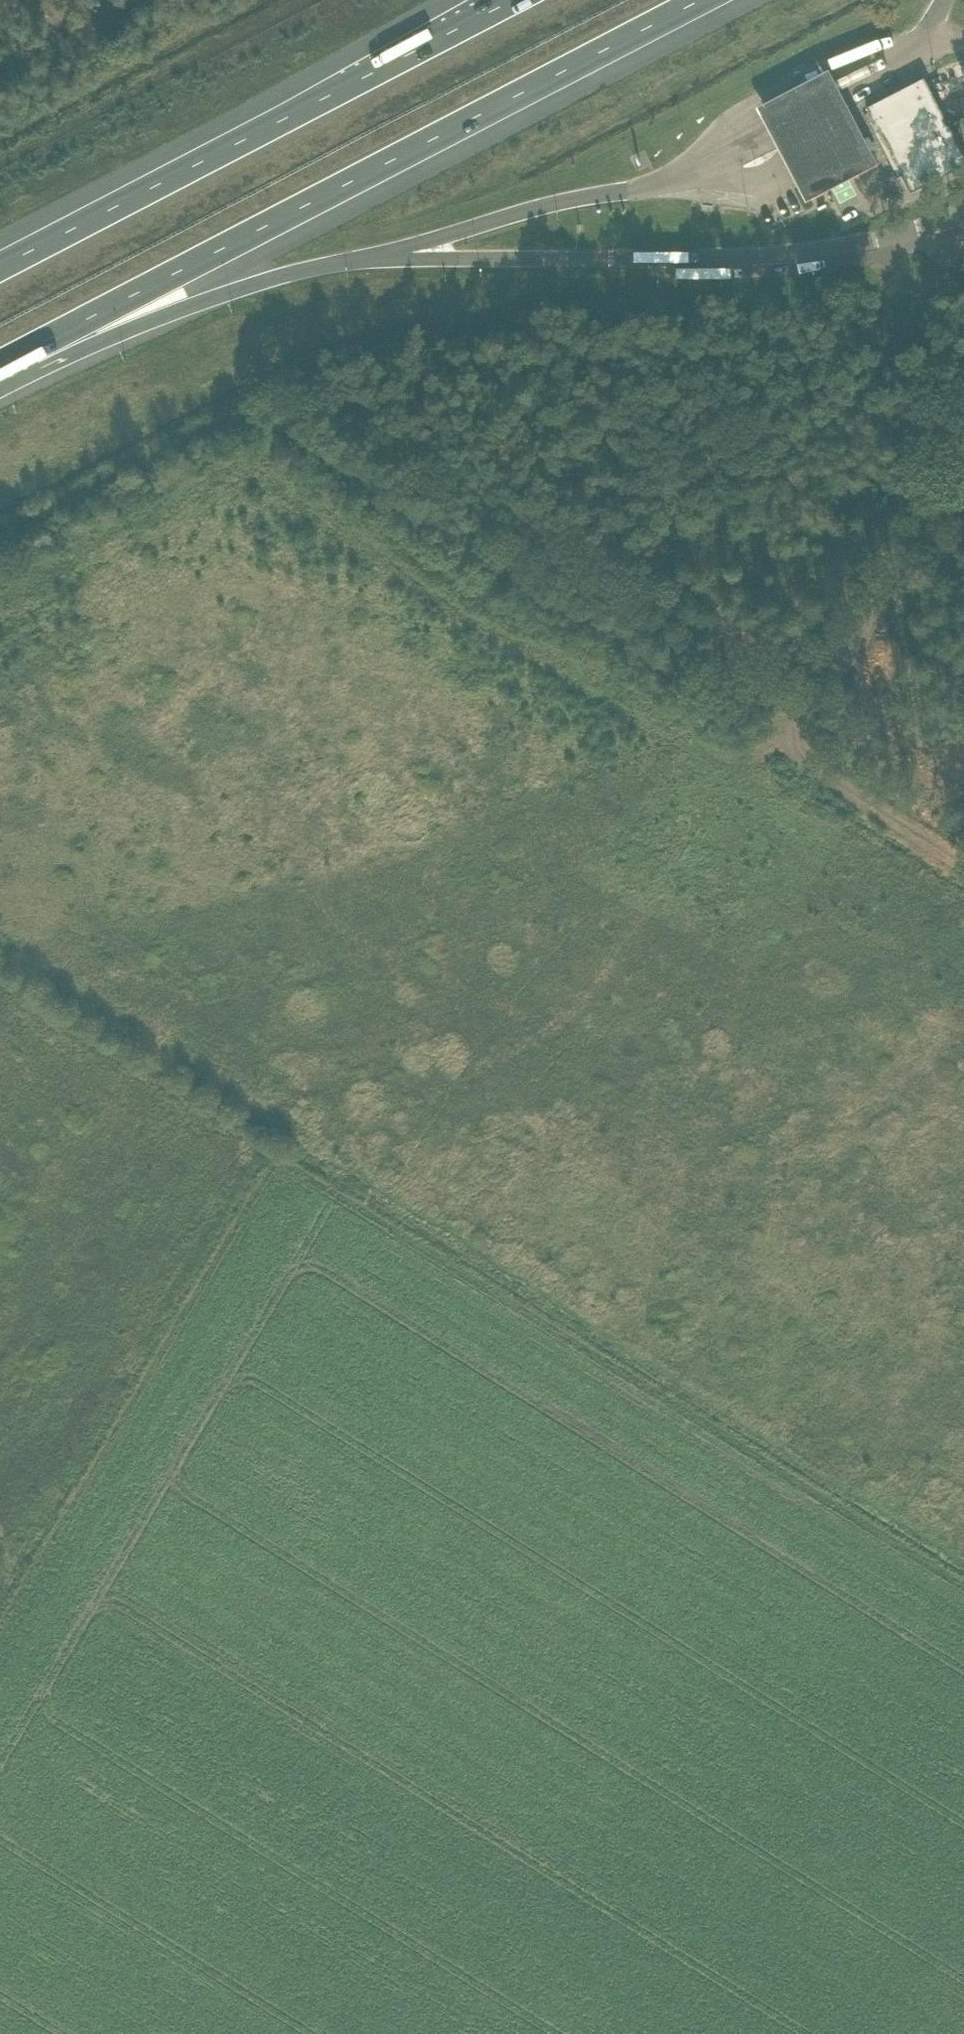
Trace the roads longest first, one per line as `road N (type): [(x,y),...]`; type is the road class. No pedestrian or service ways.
road 1 (track): [(963,864),(294,437),(252,419),(193,430),(0,532)]
road 2 (motorway): [(29,350),(701,0)]
road 3 (motorway): [(511,0),(0,264)]
road 4 (motorway): [(29,350),(353,261)]
road 5 (track): [(963,468),(780,744)]

